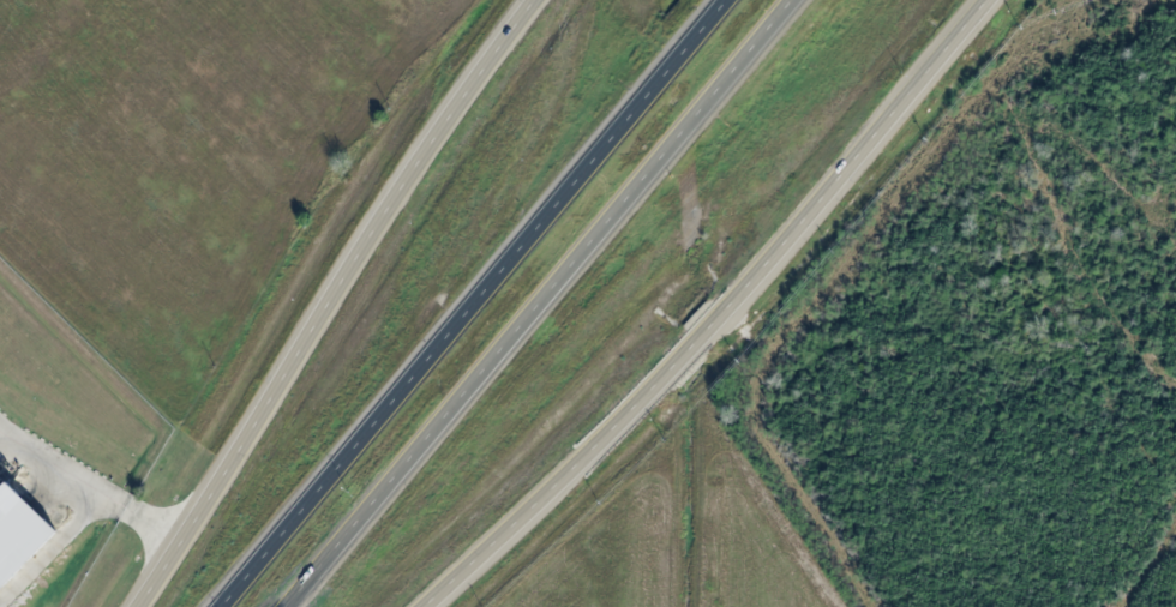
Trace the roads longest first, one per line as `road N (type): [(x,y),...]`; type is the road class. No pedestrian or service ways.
road 1 (secondary): [(424,606),(684,354),(986,0)]
road 2 (motorway): [(288,606),(794,0)]
road 3 (motorway): [(725,0),(221,606)]
road 4 (secondary): [(542,0),(134,606)]

